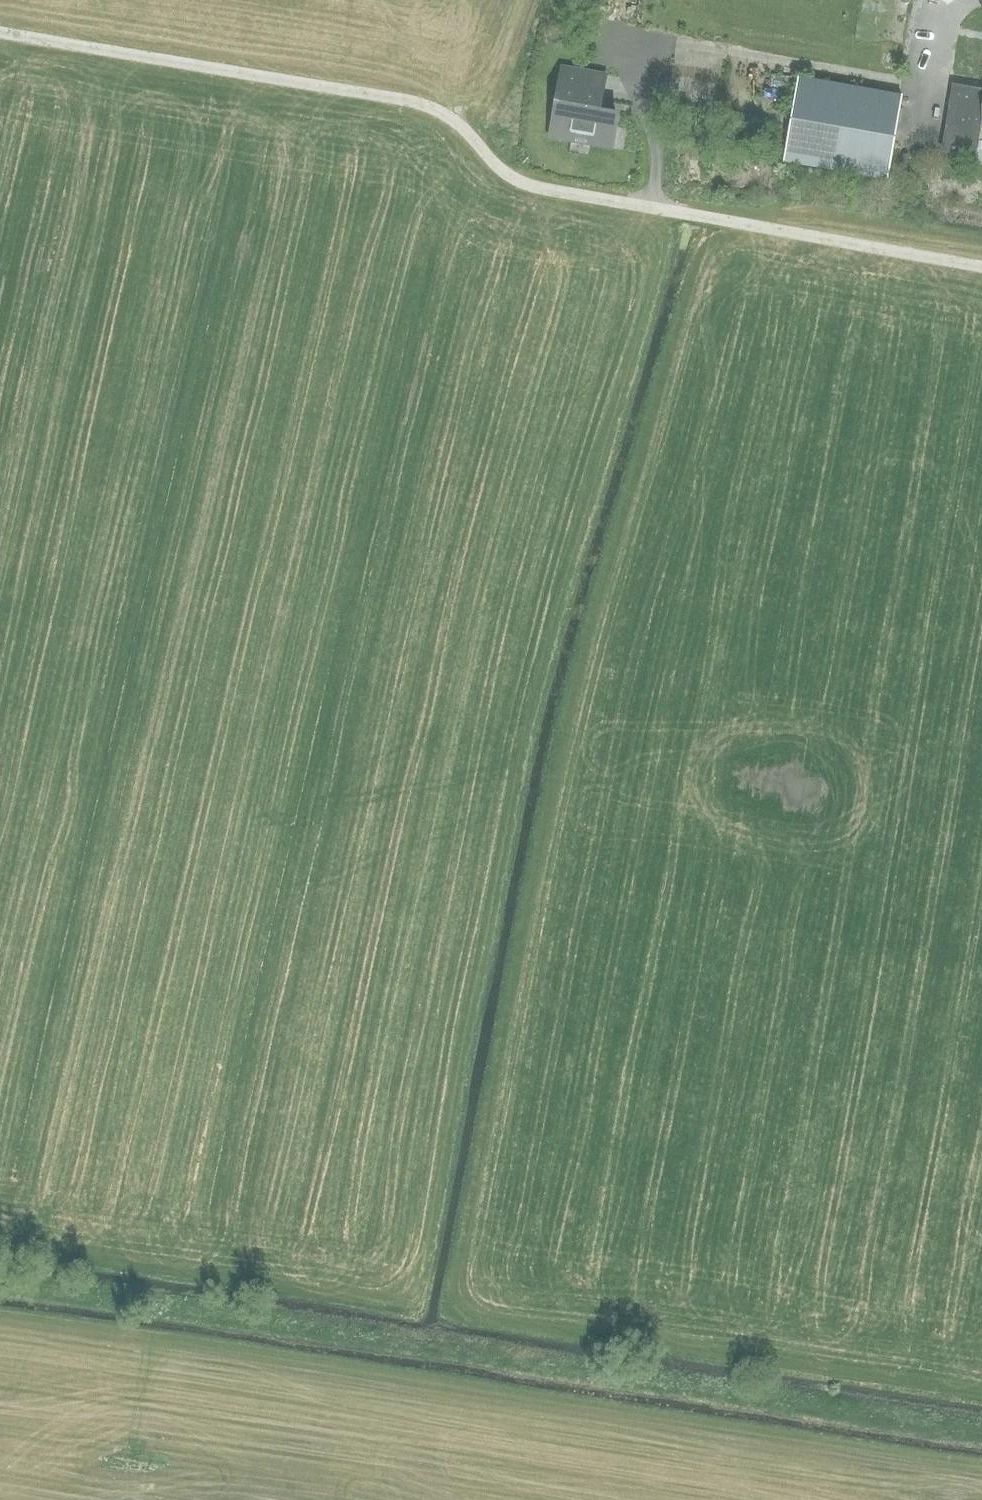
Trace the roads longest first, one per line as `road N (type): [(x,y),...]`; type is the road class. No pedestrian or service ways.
road 1 (track): [(654,208),(521,181),(429,106),(0,33)]

